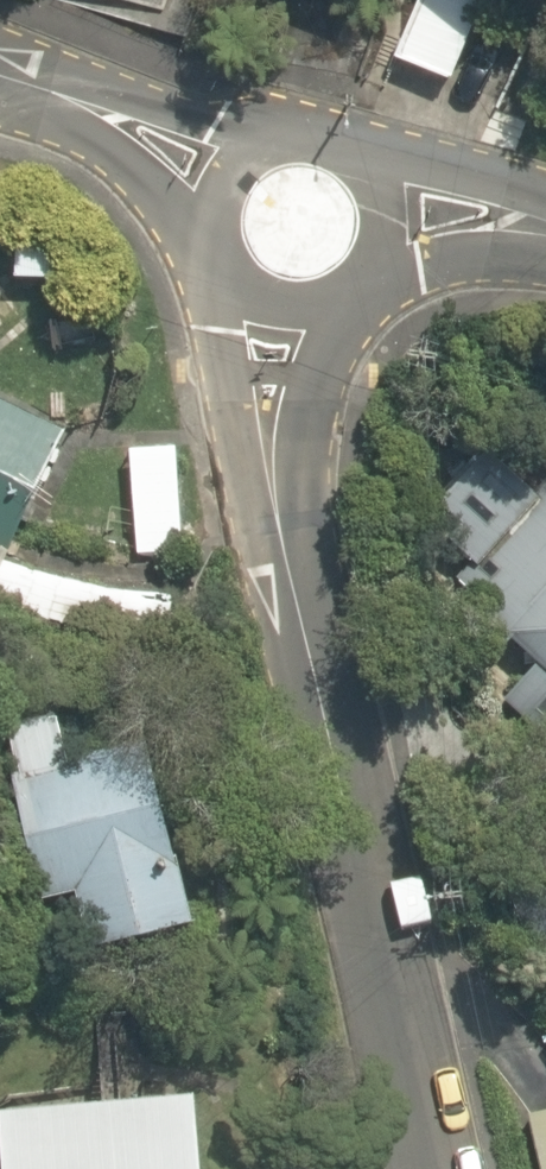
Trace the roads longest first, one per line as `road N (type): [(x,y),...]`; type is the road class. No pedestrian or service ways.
road 1 (residential): [(439,1168),(391,1003),(277,510),(269,411),(288,306)]
road 2 (residential): [(0,80),(76,105),(227,184)]
road 3 (residential): [(227,184),(267,146),(320,140),(367,167),(387,217)]
road 4 (residential): [(387,217),(465,212),(545,228)]
road 5 (residential): [(288,306),(263,297),(227,260),(219,235),(227,184)]
road 6 (residential): [(387,217),(385,243),(359,285),(338,299),(288,306)]

